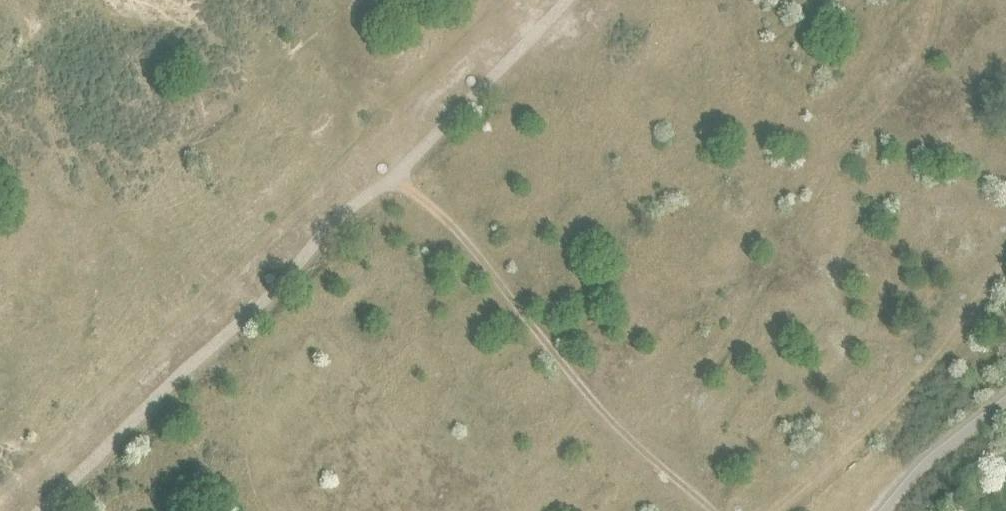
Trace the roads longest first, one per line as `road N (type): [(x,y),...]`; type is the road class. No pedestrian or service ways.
road 1 (track): [(45,510),(181,373),(271,295),(344,213),(395,176),(575,0)]
road 2 (track): [(693,493),(684,394),(743,327),(832,160),(932,51),(943,0)]
road 3 (track): [(712,510),(605,409),(462,236),(395,176)]
road 4 (track): [(1005,251),(860,444),(769,510)]

